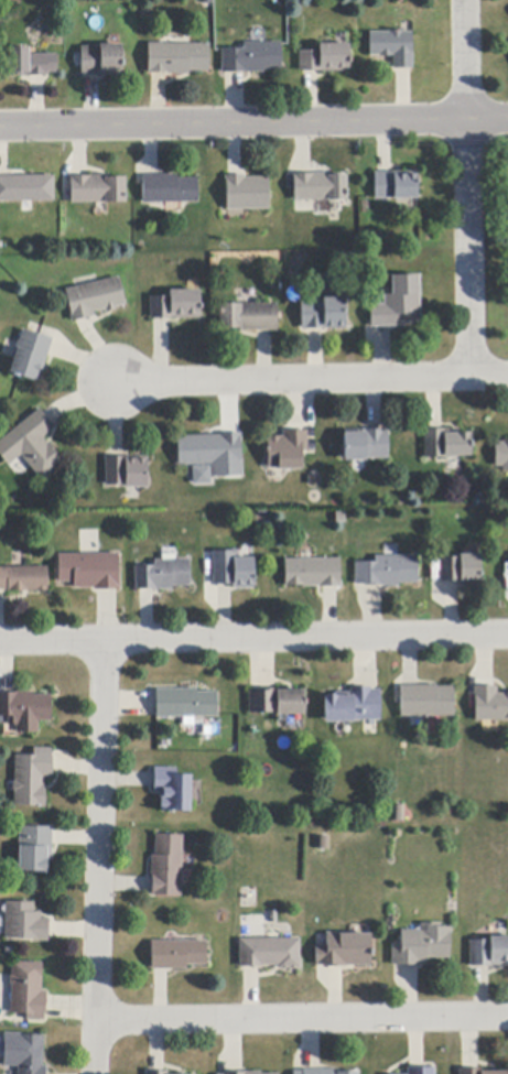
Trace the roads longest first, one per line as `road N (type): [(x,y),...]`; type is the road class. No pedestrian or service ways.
road 1 (residential): [(507,120),(0,128)]
road 2 (residential): [(0,643),(507,637)]
road 3 (residential): [(96,1073),(104,642)]
road 4 (residential): [(507,1020),(97,1021)]
road 5 (residential): [(507,378),(117,383)]
road 6 (residential): [(473,378),(465,0)]

